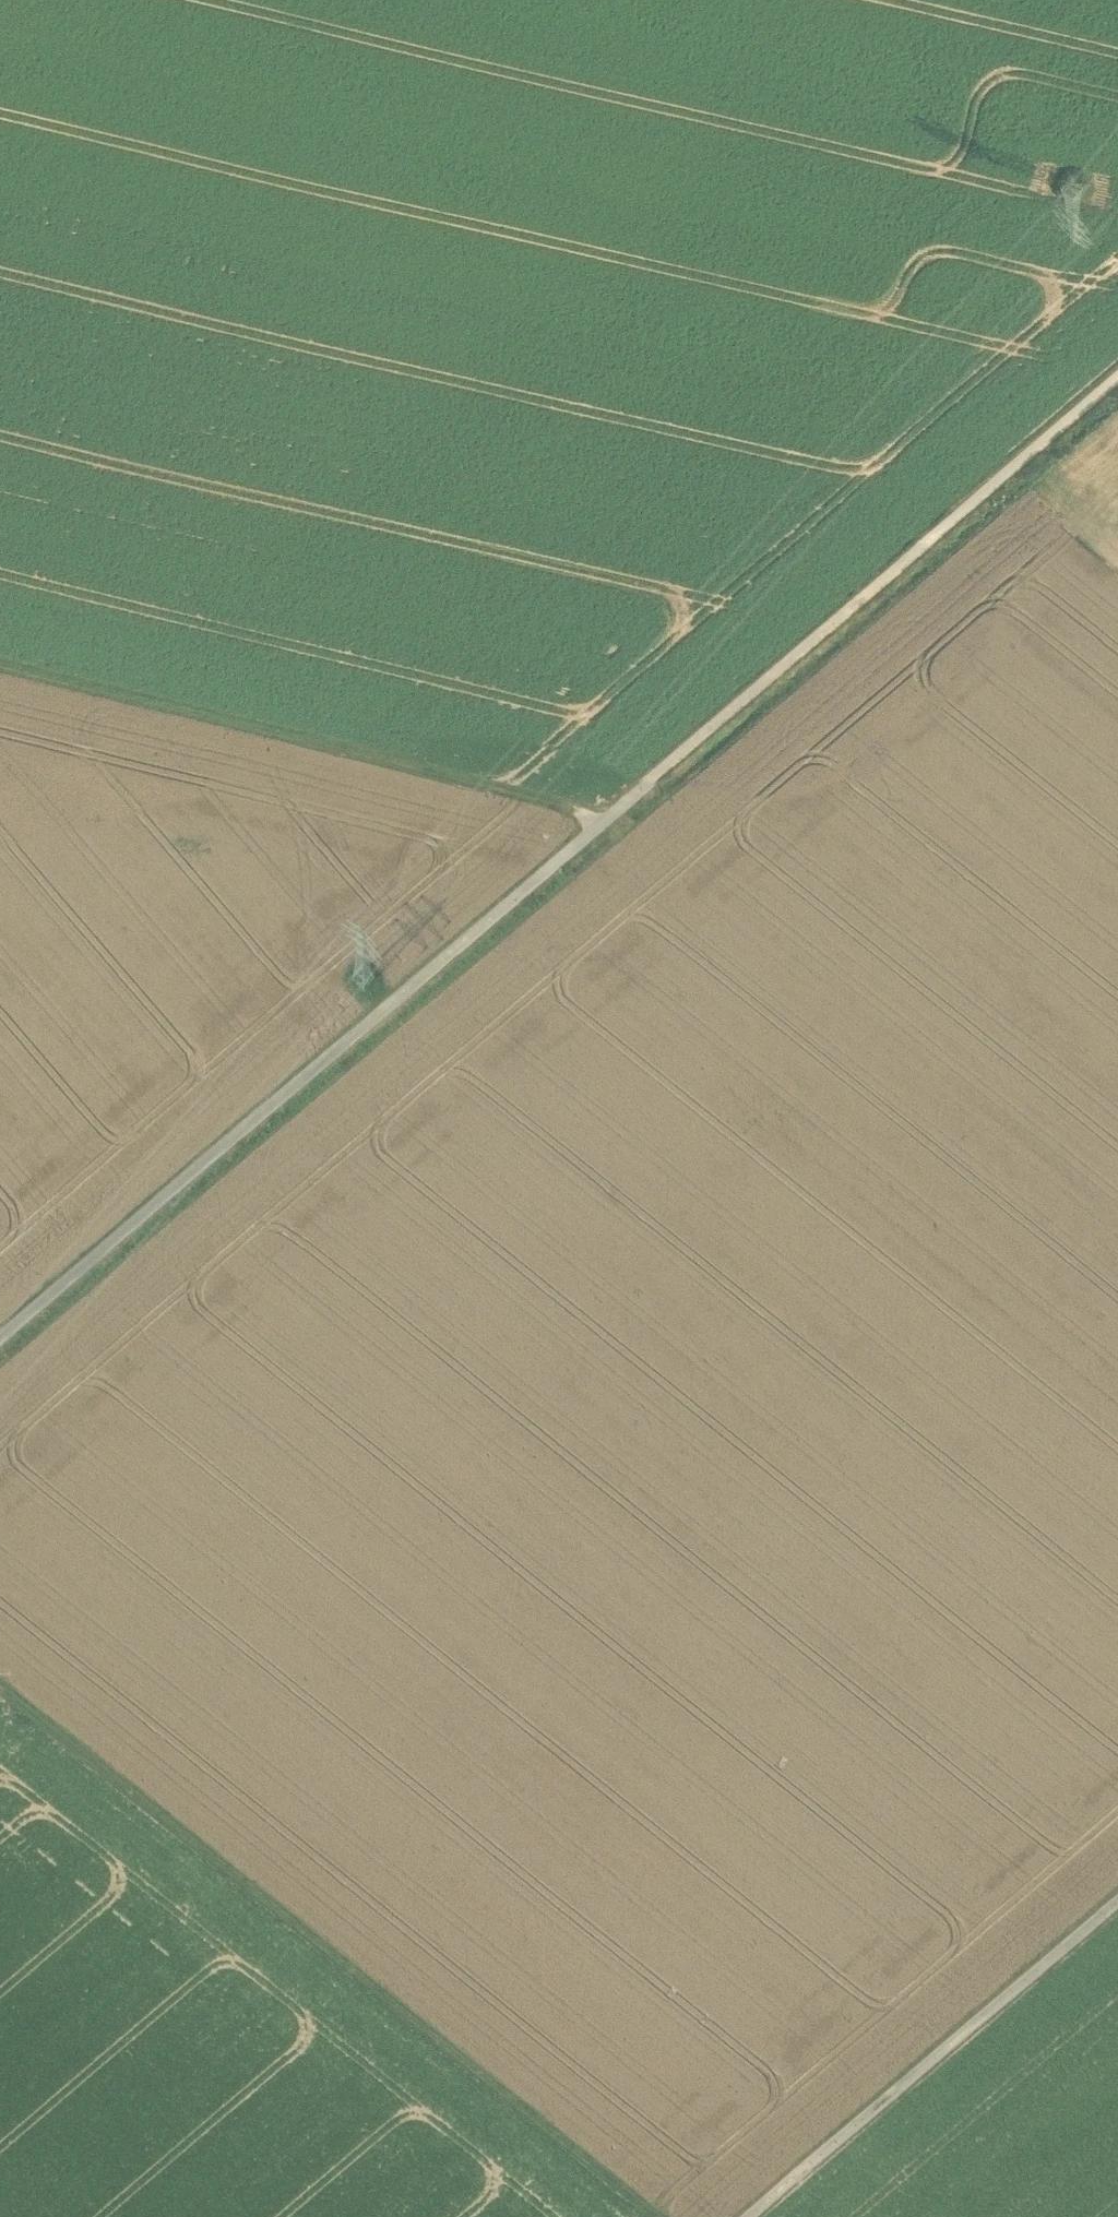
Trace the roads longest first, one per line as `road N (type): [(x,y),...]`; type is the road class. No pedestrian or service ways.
road 1 (track): [(0,1341),(1117,381)]
road 2 (track): [(653,2216),(0,1686)]
road 3 (track): [(0,666),(604,820)]
road 4 (track): [(755,2216),(1117,1905)]

